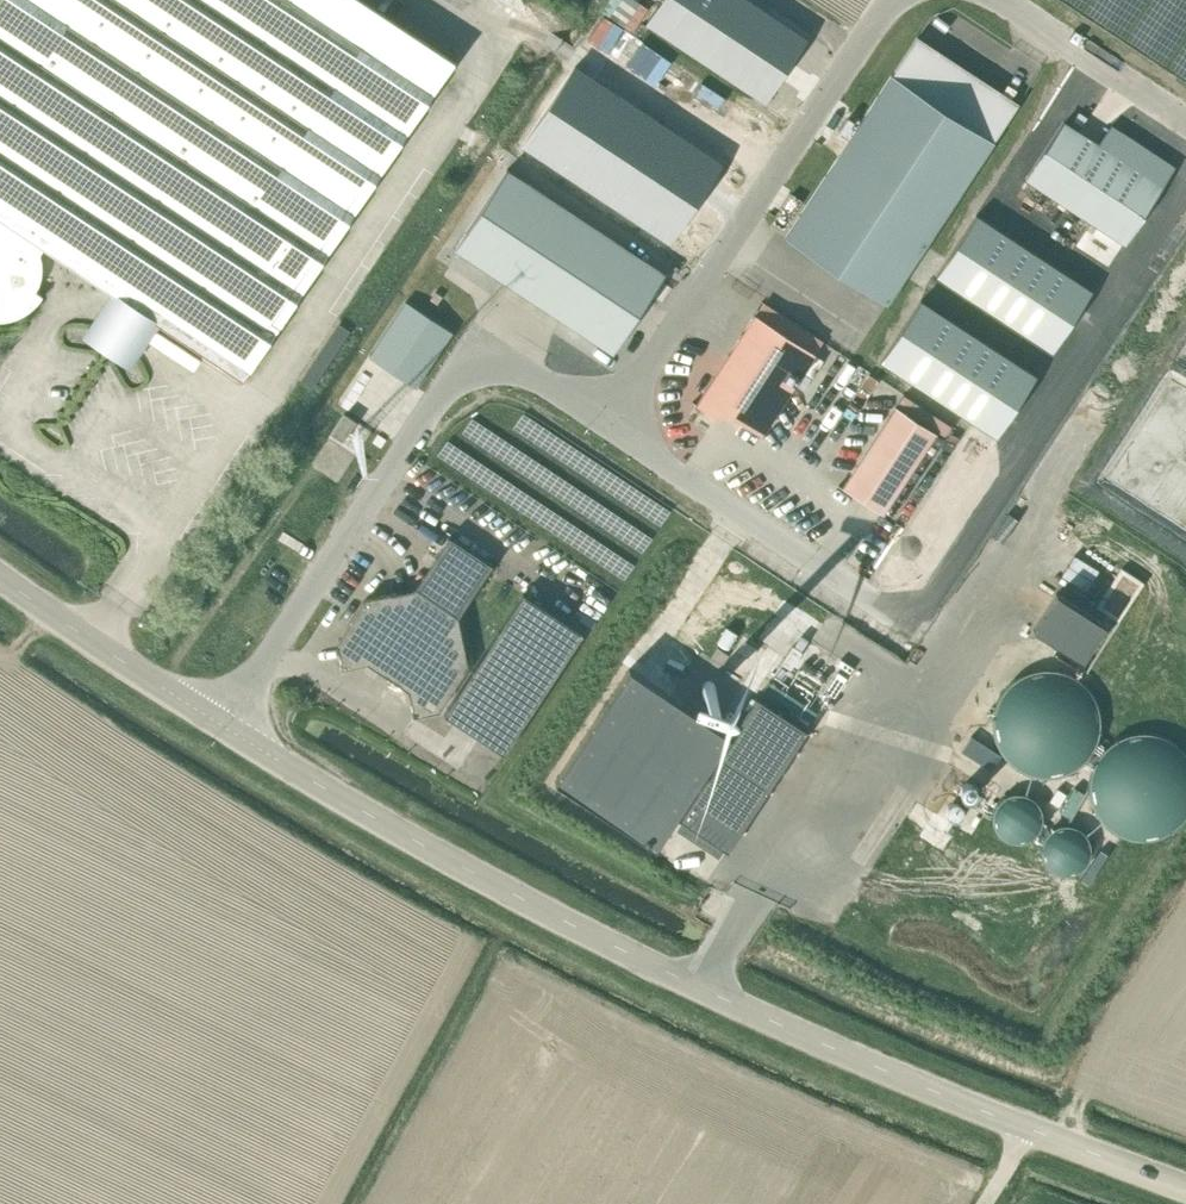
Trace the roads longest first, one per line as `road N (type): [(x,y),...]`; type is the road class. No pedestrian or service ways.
road 1 (tertiary): [(1185,1187),(937,1092),(705,989),(421,844),(219,724)]
road 2 (unclassified): [(219,724),(465,366),(509,366),(612,427)]
road 3 (unclassified): [(612,427),(893,0)]
road 4 (unclassified): [(612,427),(894,616)]
road 5 (tertiary): [(219,724),(0,577)]
road 6 (unclassified): [(1004,0),(1185,119)]

